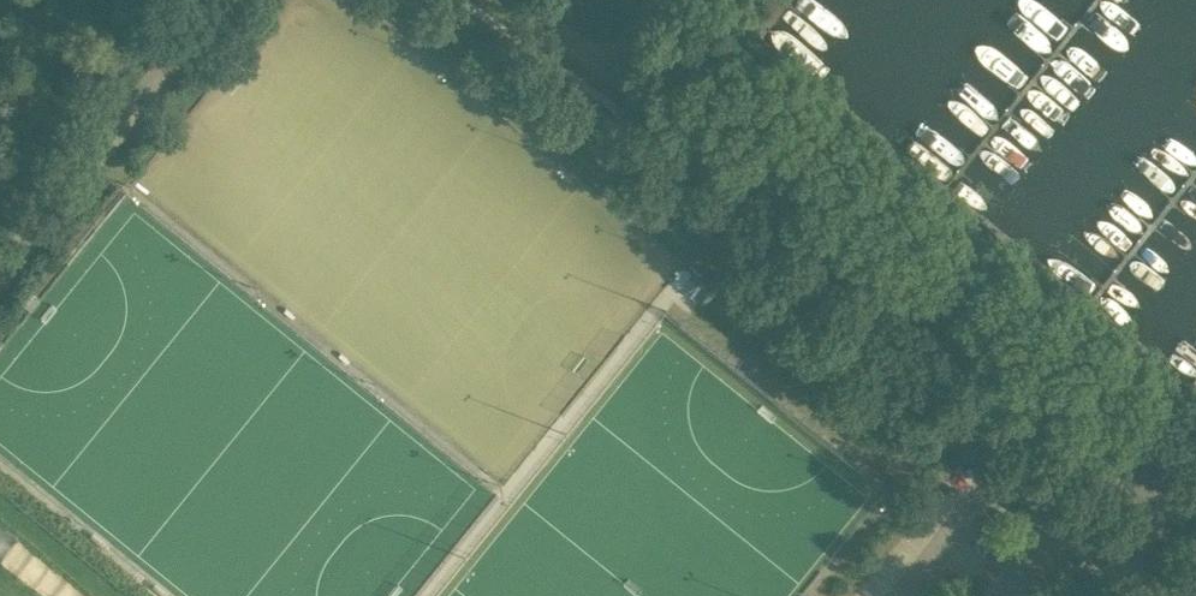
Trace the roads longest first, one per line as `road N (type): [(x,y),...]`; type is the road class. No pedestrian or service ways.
road 1 (residential): [(1163,493),(1110,473),(513,0)]
road 2 (residential): [(1091,595),(1163,493)]

